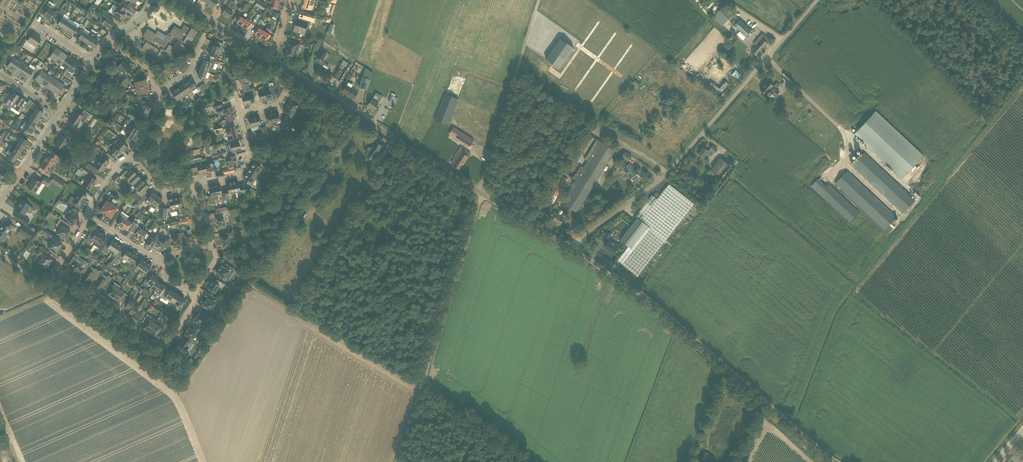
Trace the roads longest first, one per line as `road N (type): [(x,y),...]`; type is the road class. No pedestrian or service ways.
road 1 (residential): [(565,247),(671,172),(817,0)]
road 2 (tertiary): [(834,461),(652,303),(565,247)]
road 3 (tertiary): [(482,192),(291,73)]
road 4 (unclassified): [(482,192),(540,0)]
road 5 (residential): [(56,271),(118,310),(131,331),(158,349),(196,298)]
road 6 (unclassified): [(425,376),(482,192)]
road 7 (unclassified): [(425,376),(532,461)]

